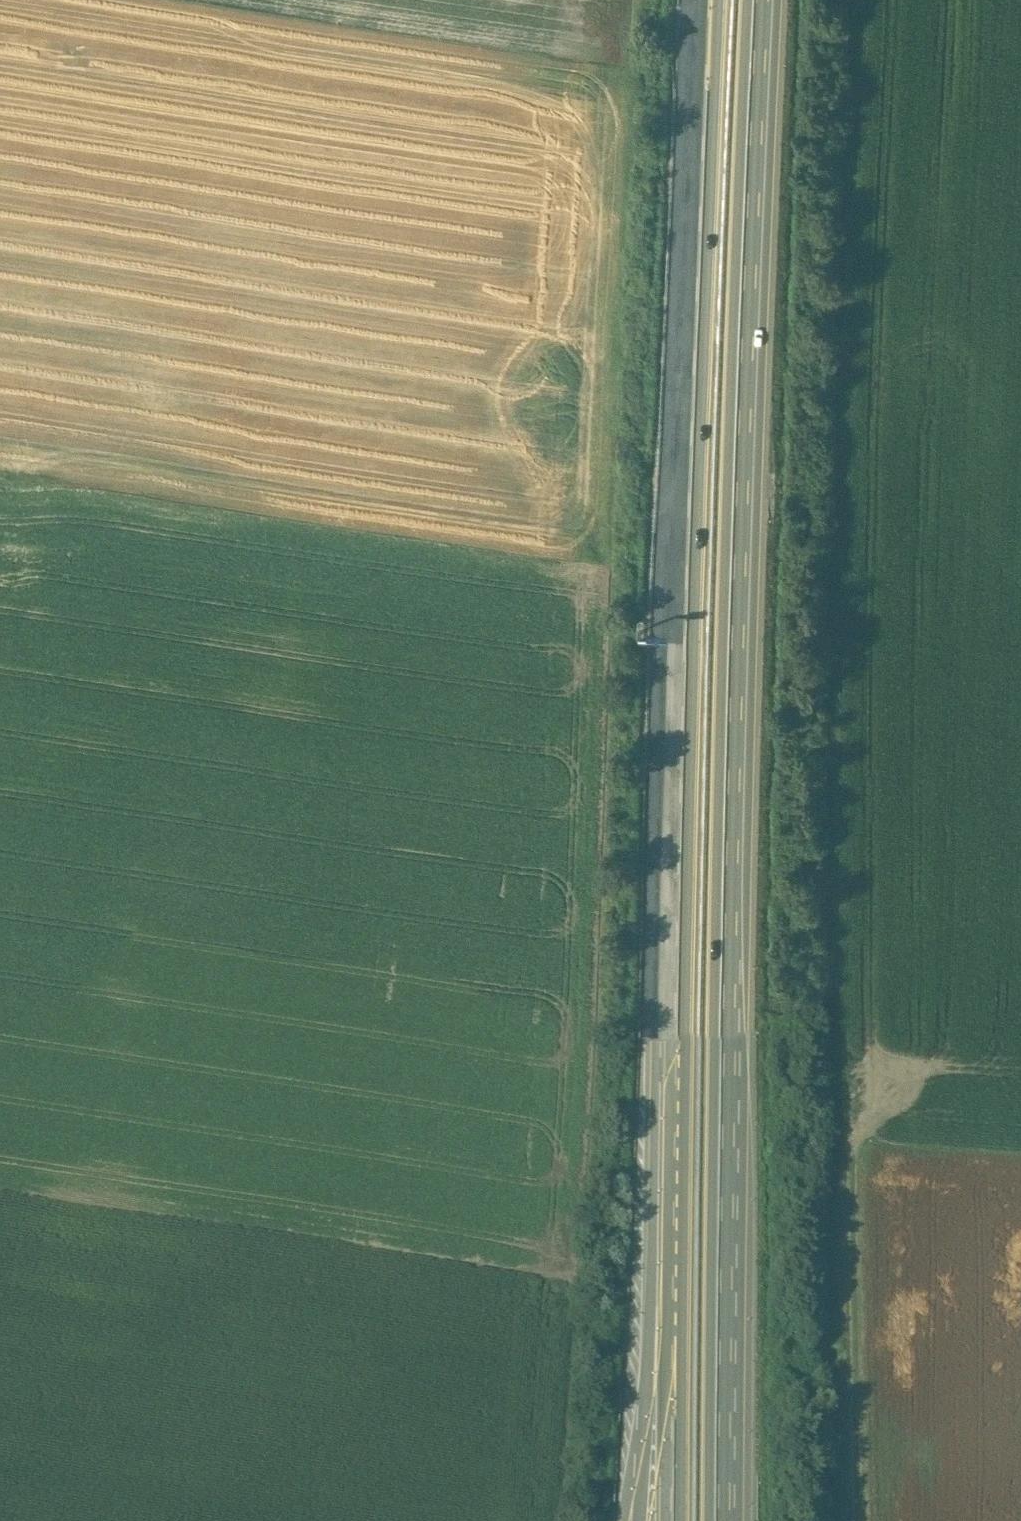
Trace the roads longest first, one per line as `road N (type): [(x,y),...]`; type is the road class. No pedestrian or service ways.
road 1 (motorway): [(717,1520),(731,586),(760,0)]
road 2 (motorway): [(706,0),(683,453),(669,1037)]
road 3 (motorway): [(669,1037),(652,1081),(649,1318),(632,1520)]
road 4 (motorway): [(669,1037),(668,1520)]
road 5 (track): [(857,1520),(852,1142)]

